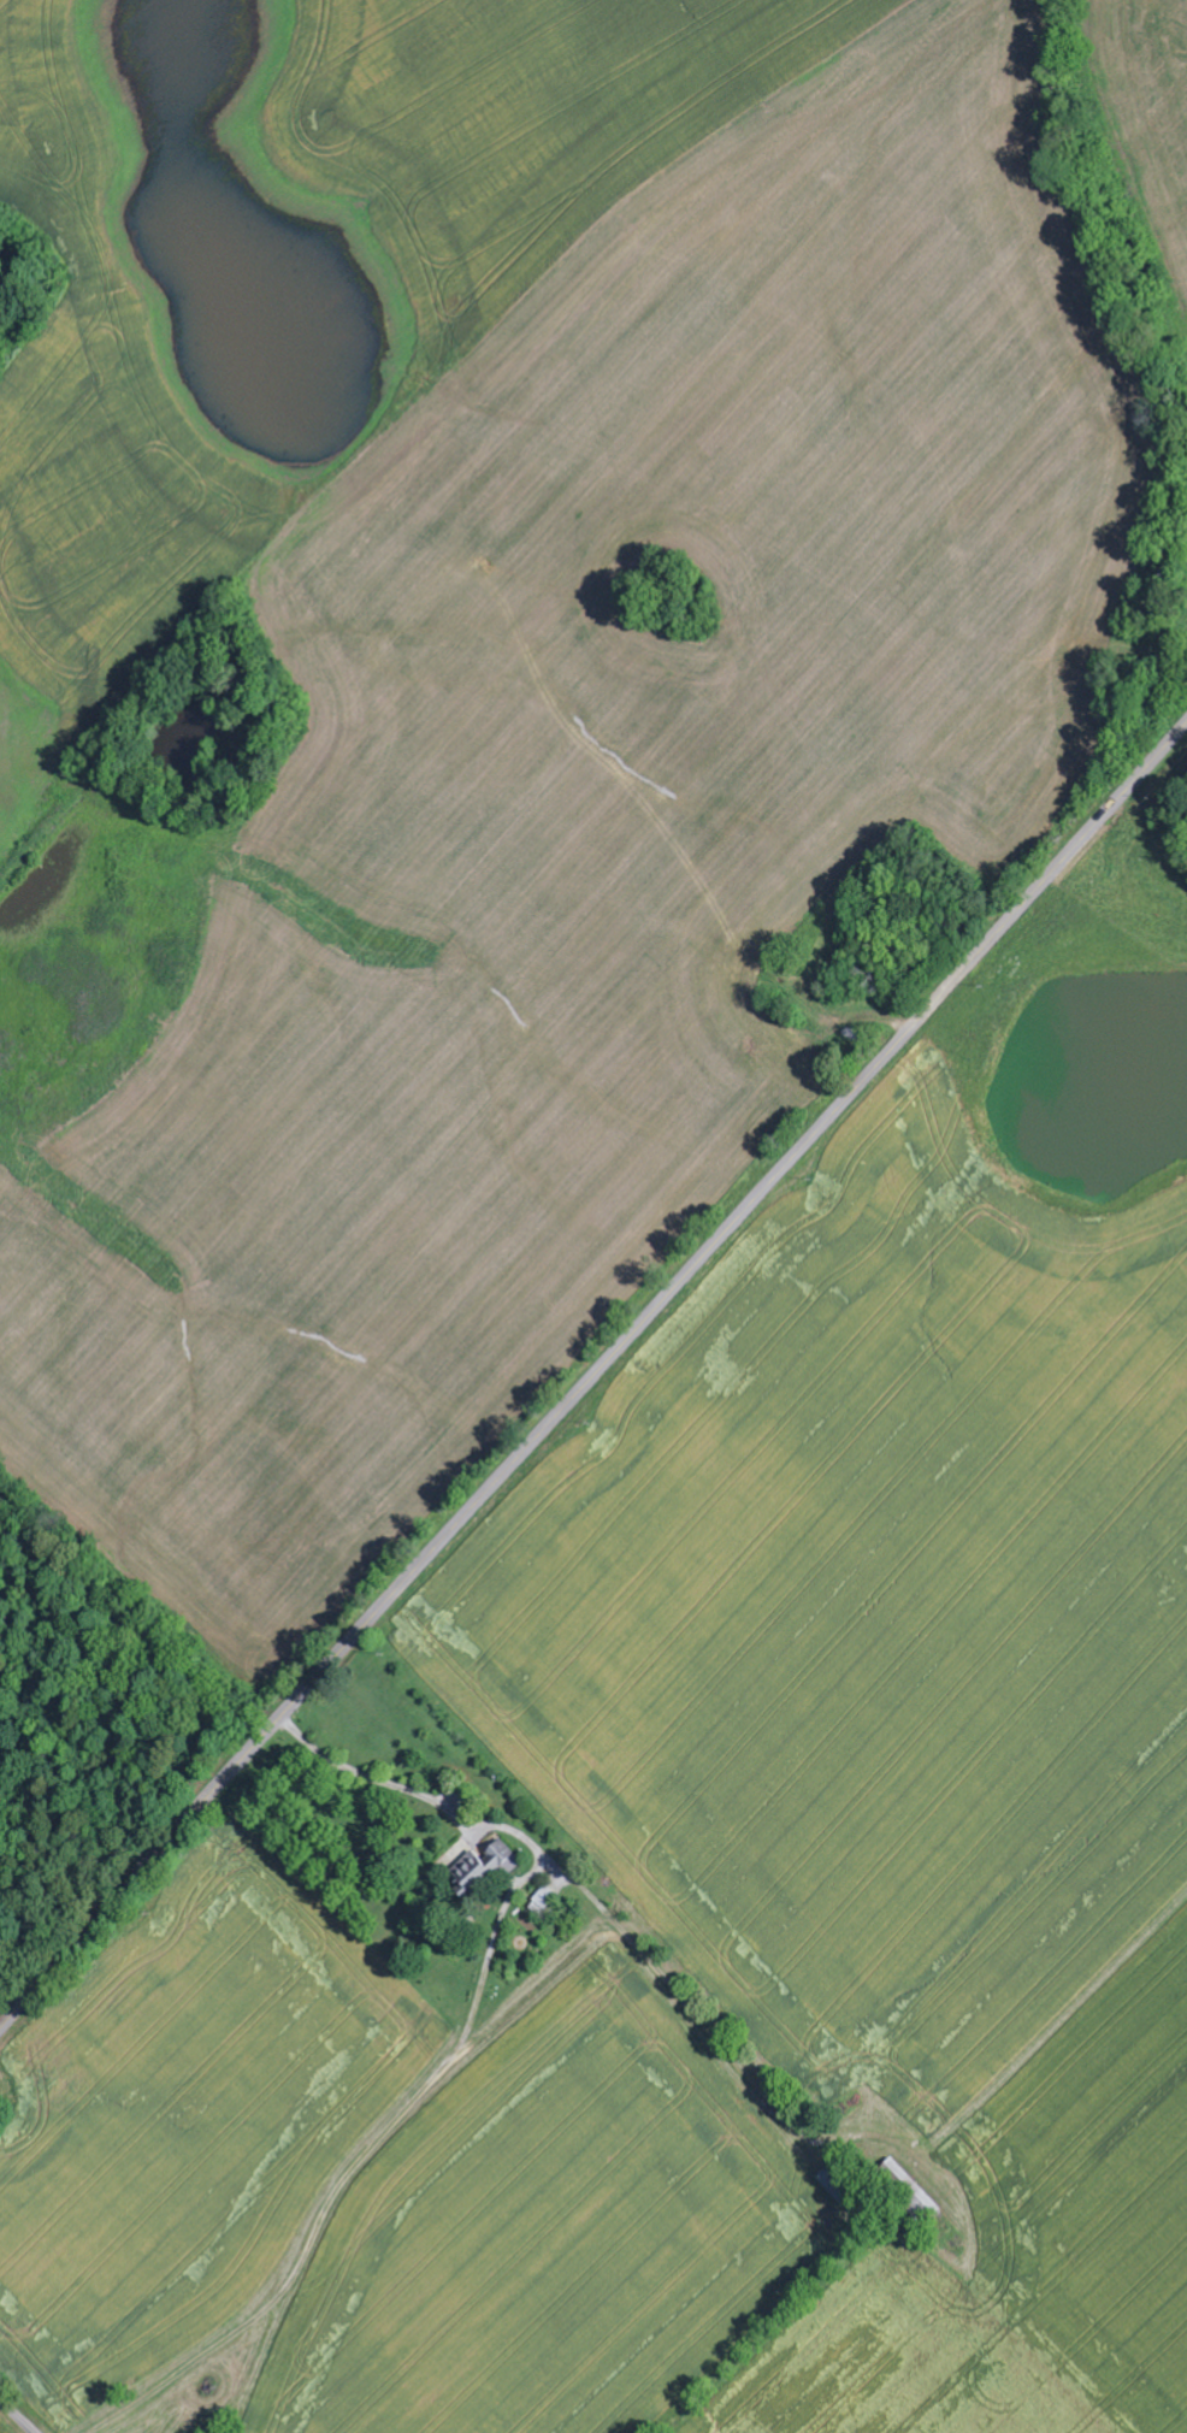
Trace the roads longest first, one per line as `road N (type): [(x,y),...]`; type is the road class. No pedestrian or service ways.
road 1 (tertiary): [(1186,719),(813,1141),(0,2028)]
road 2 (residential): [(360,1630),(907,2224)]

